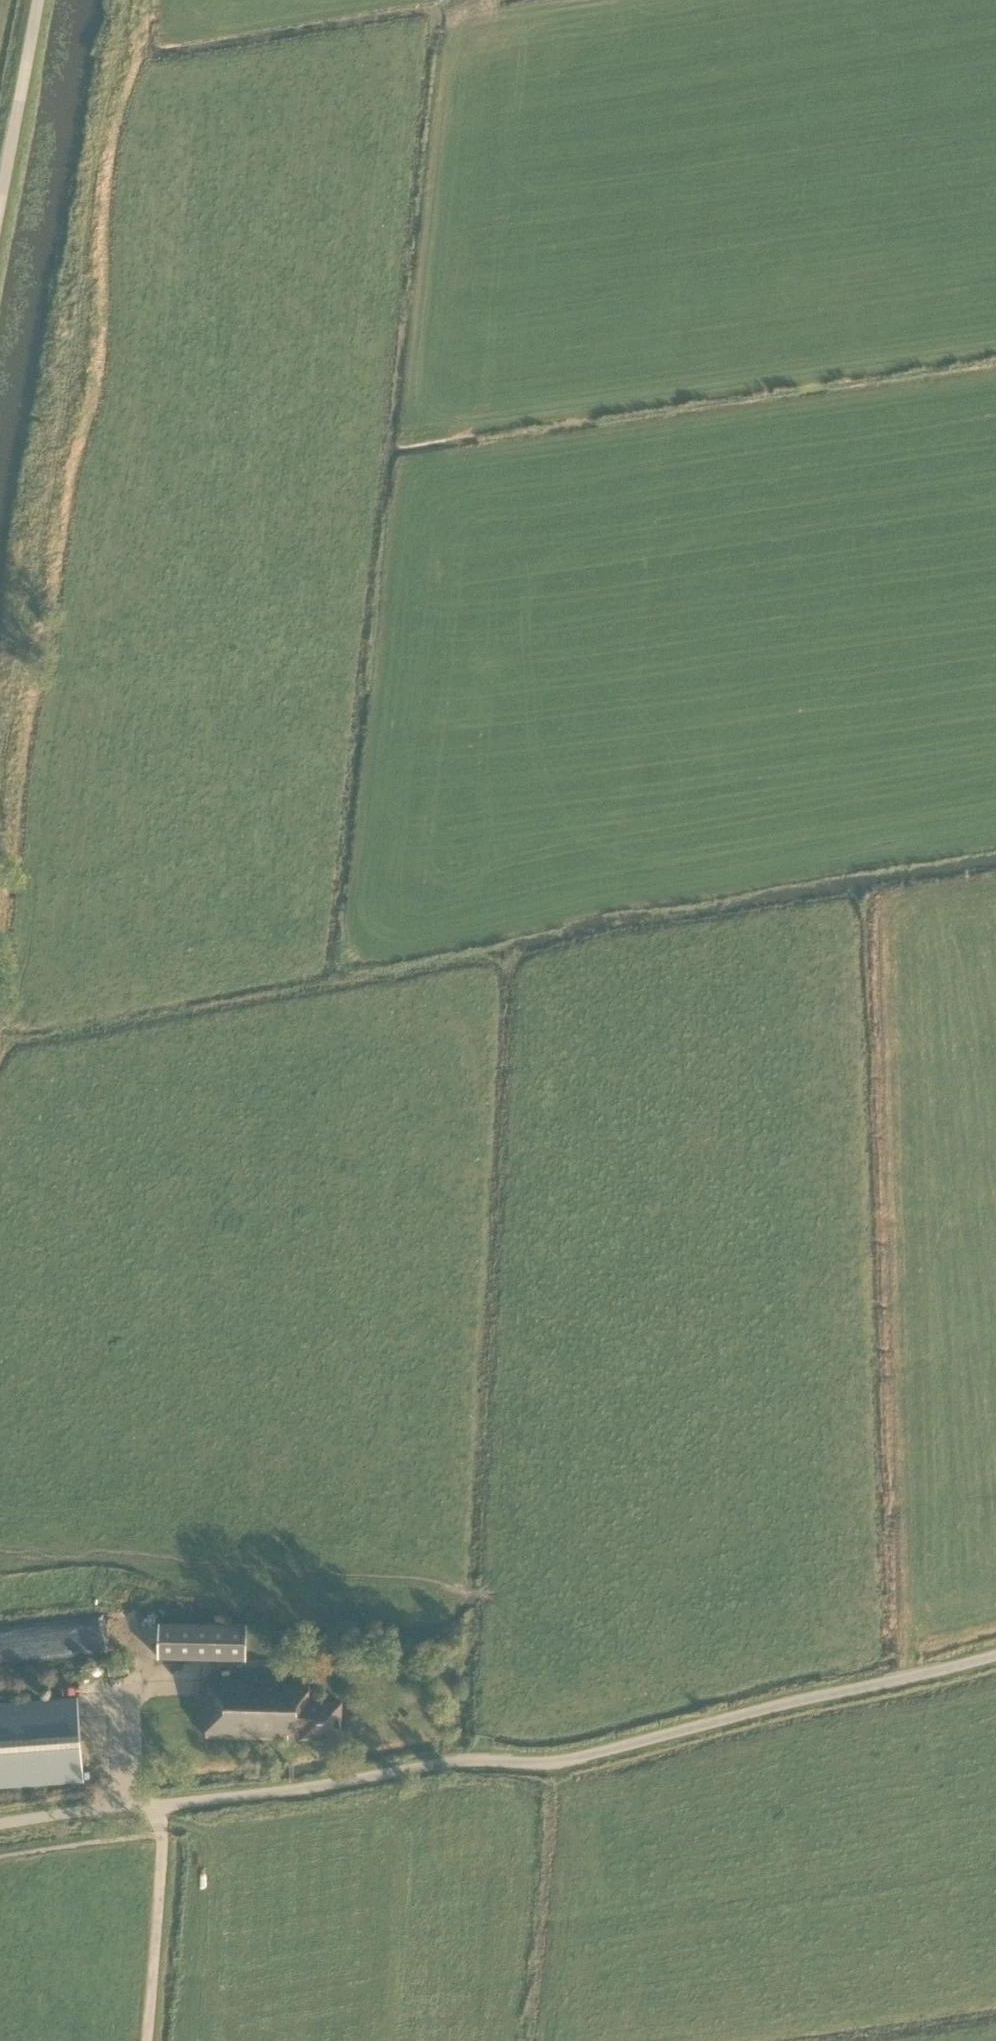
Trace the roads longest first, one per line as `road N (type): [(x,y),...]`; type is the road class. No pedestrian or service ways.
road 1 (unclassified): [(0,1829),(476,1761),(549,1767),(995,1660)]
road 2 (track): [(0,779),(71,403),(92,198),(131,0)]
road 3 (track): [(158,1805),(163,1839),(149,2040)]
road 4 (unclassified): [(0,191),(35,0)]

